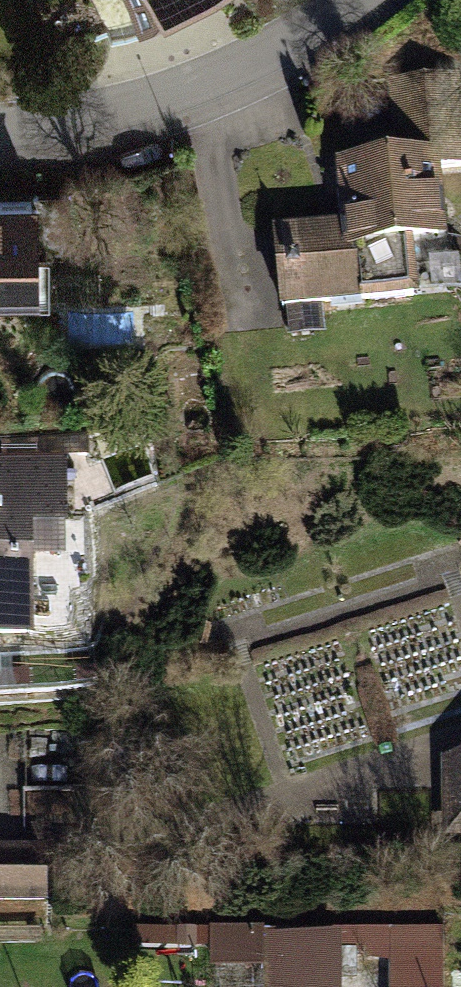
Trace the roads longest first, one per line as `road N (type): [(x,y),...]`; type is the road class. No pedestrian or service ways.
road 1 (residential): [(0,129),(44,129),(296,44),(340,0)]

